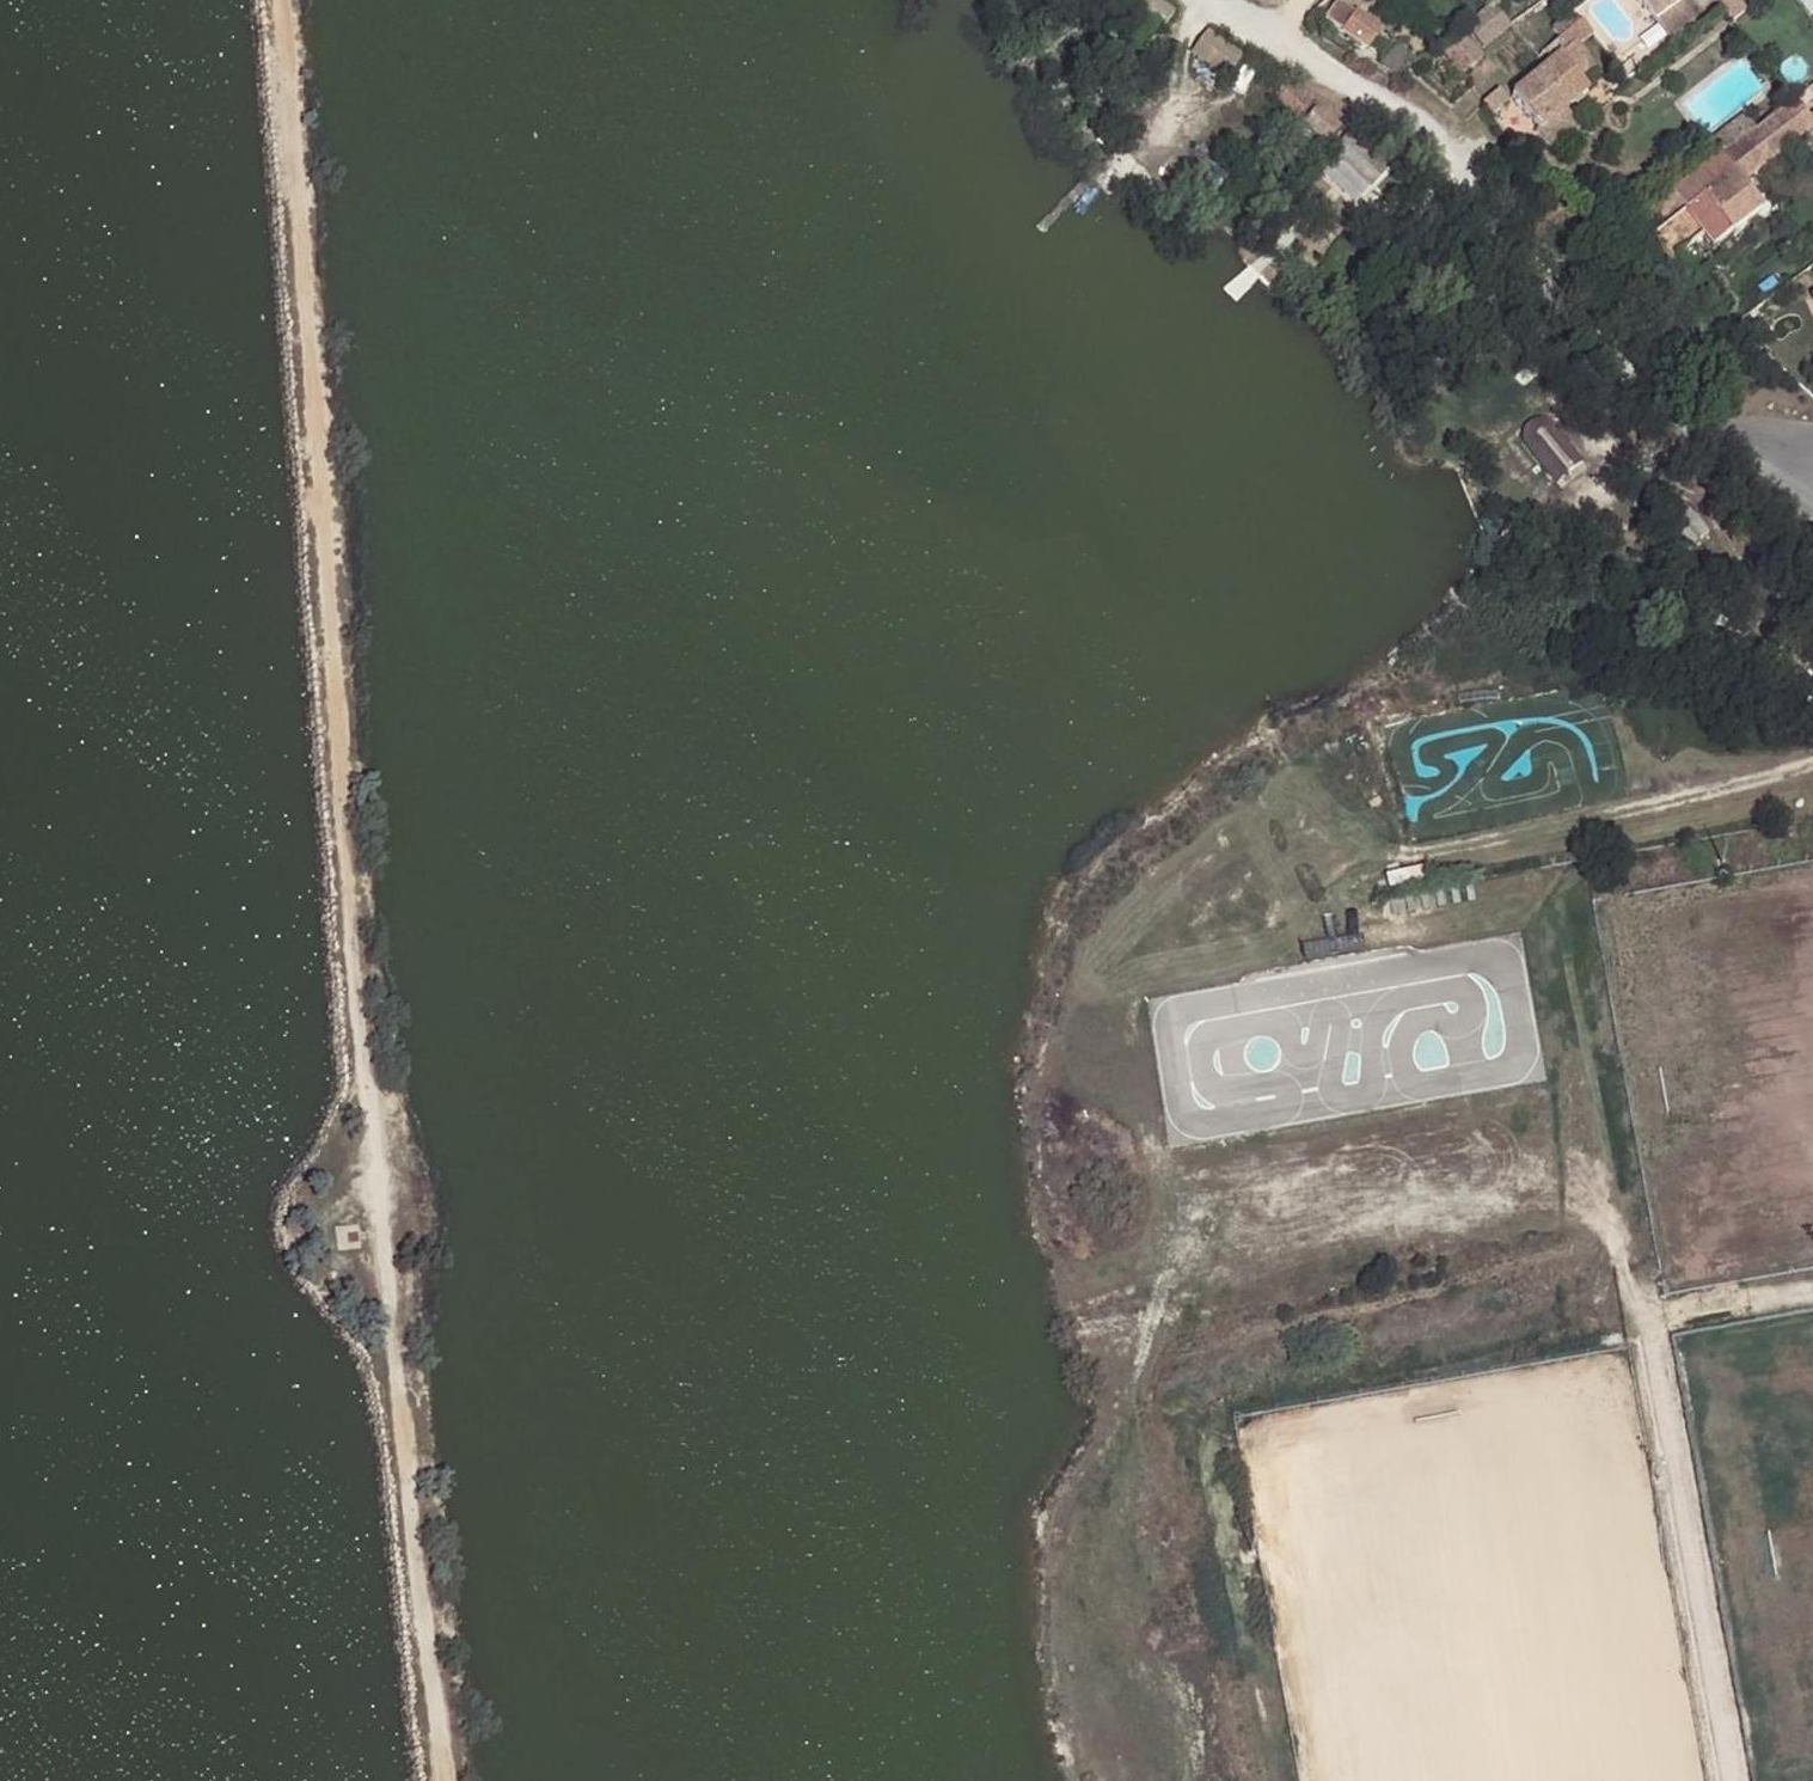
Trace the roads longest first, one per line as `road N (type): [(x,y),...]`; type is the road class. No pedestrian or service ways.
road 1 (residential): [(1218,0),(1401,107),(1447,151),(1477,212),(1561,320),(1651,392),(1809,491)]

